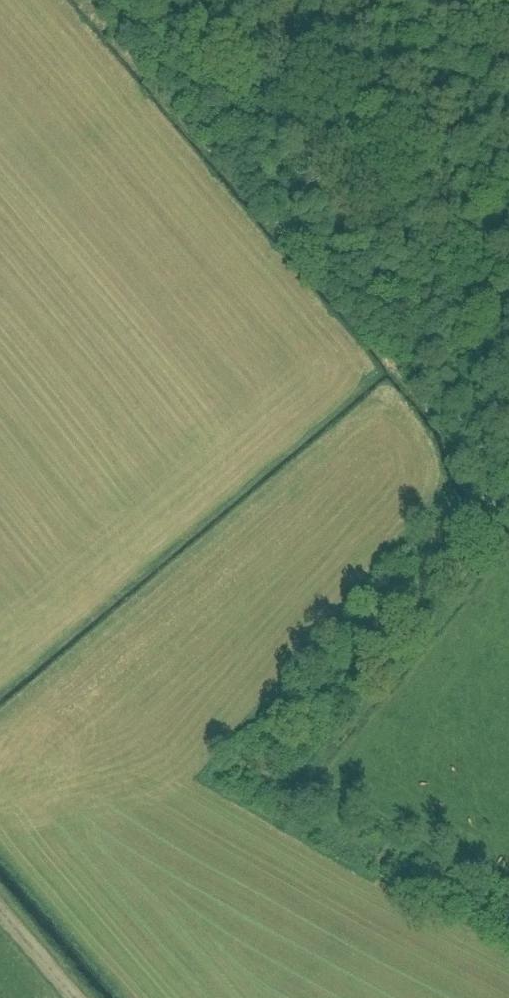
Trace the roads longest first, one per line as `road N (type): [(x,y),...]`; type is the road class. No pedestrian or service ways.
road 1 (track): [(0,905),(78,997)]

